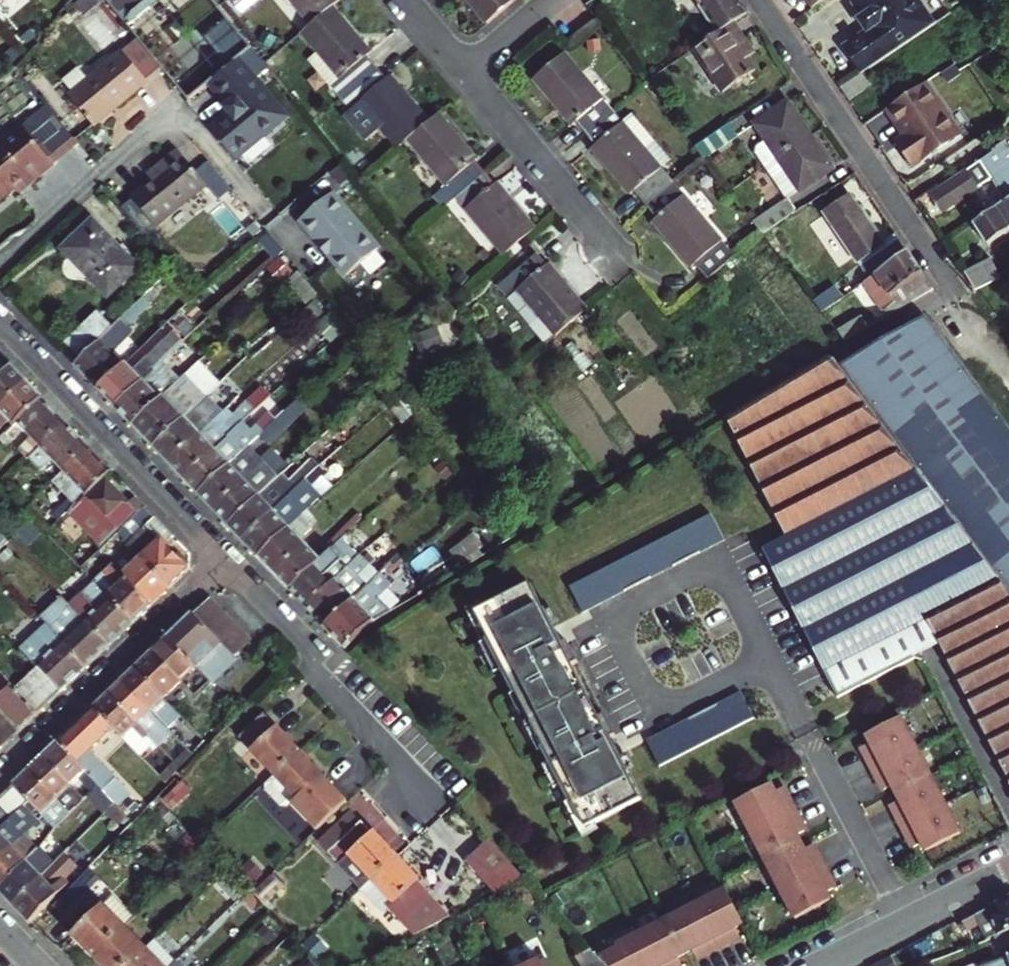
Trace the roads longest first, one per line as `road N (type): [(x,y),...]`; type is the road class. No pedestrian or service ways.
road 1 (residential): [(761,0),(955,295)]
road 2 (residential): [(0,325),(227,561)]
road 3 (residential): [(227,561),(436,799)]
road 4 (residential): [(0,772),(227,561)]
road 5 (residential): [(462,67),(611,256)]
road 6 (residential): [(174,105),(0,267)]
road 7 (residential): [(819,965),(1008,871)]

